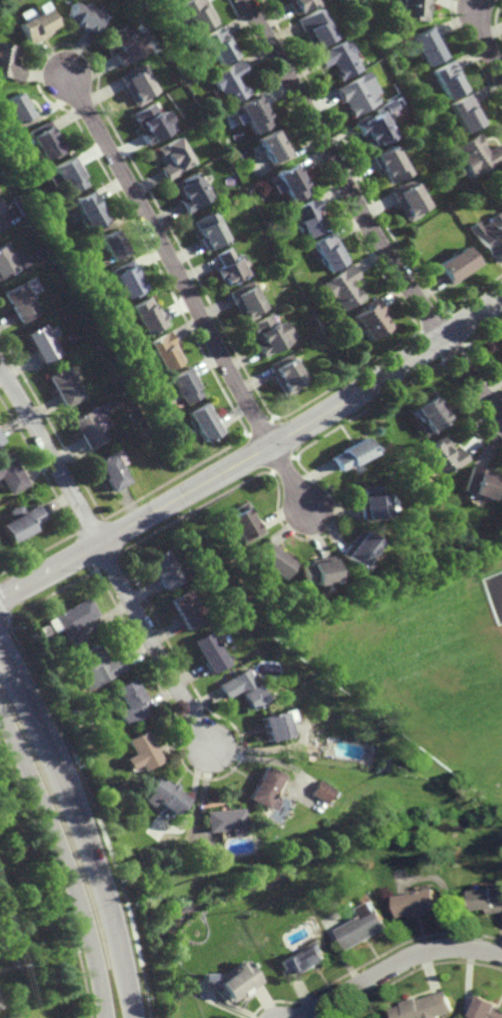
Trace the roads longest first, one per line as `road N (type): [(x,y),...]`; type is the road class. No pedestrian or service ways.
road 1 (residential): [(501,301),(277,445),(0,601)]
road 2 (residential): [(308,509),(66,74)]
road 3 (residential): [(495,420),(247,0)]
road 4 (primary): [(132,1017),(91,848),(0,653)]
road 5 (primary): [(0,709),(67,862),(105,1017)]
road 6 (residential): [(209,748),(99,544)]
road 7 (residential): [(300,1017),(424,954),(472,947),(501,955)]
road 8 (residential): [(99,544),(0,364)]

